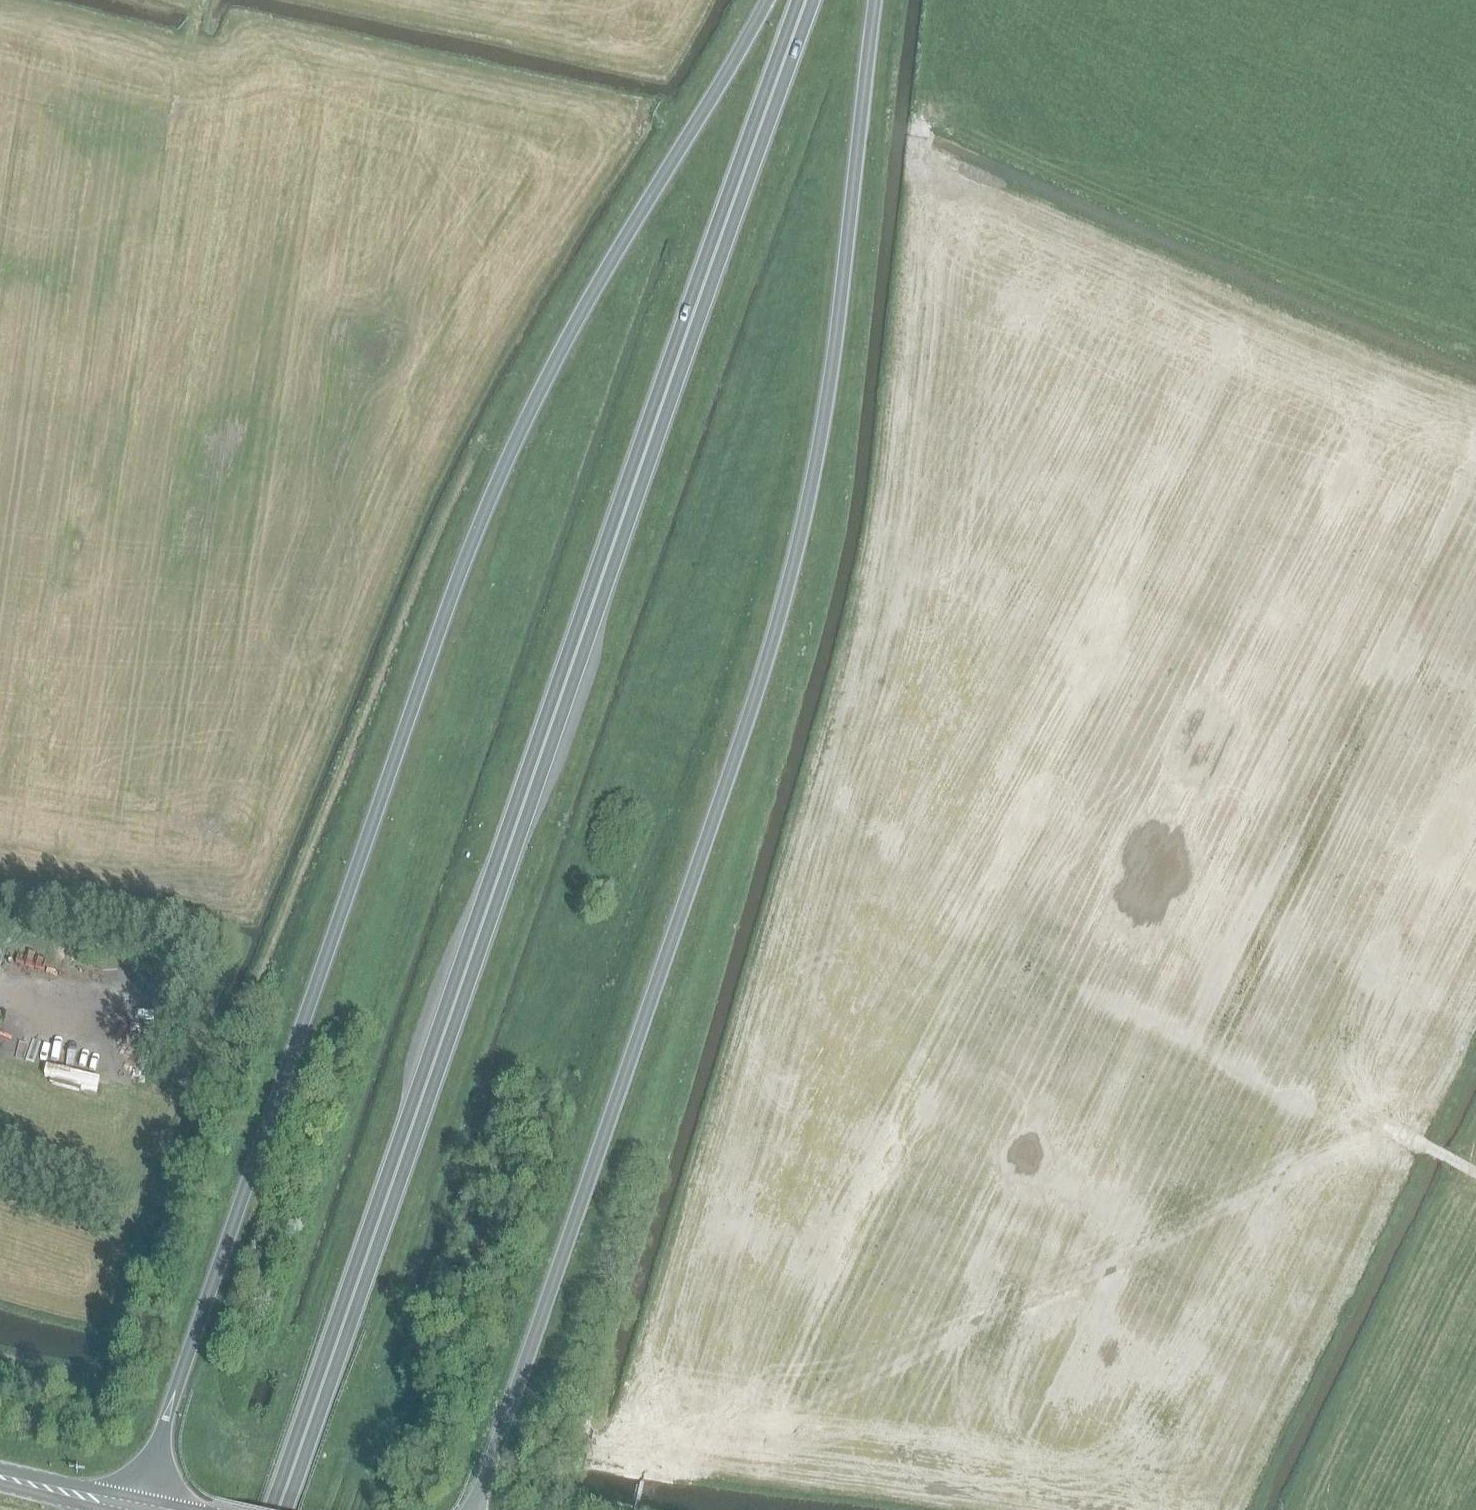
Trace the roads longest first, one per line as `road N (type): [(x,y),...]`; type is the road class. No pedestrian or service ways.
road 1 (trunk): [(765,0),(580,314),(460,569),(135,1507)]
road 2 (trunk): [(278,1509),(807,0)]
road 3 (trunk): [(475,1509),(785,598),(838,331),(877,0)]
road 4 (secondary): [(135,1507),(0,1477)]

